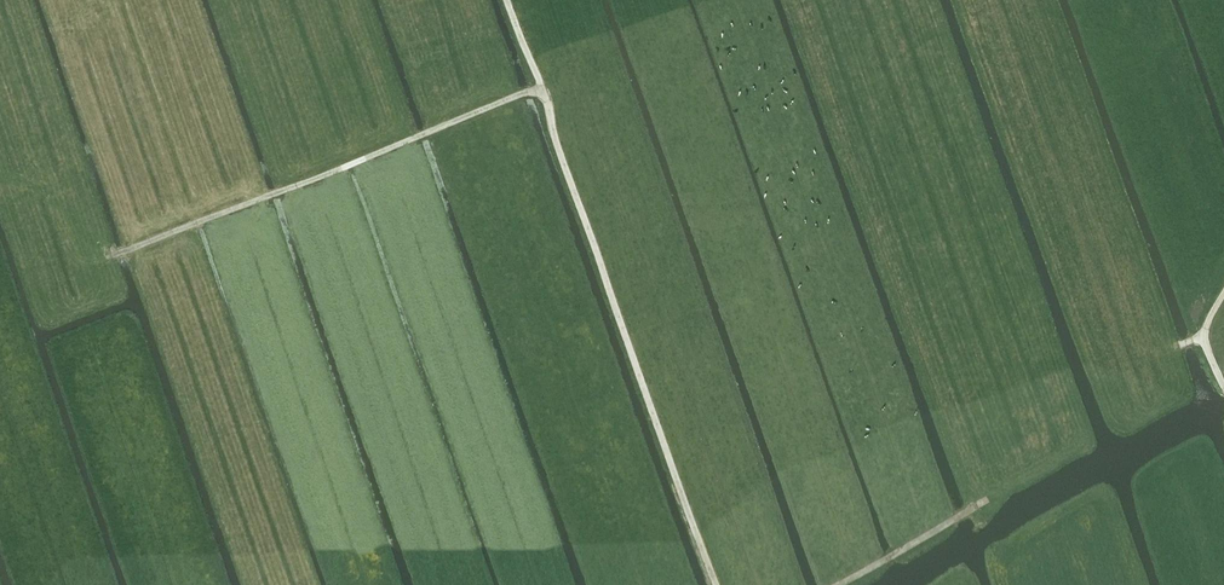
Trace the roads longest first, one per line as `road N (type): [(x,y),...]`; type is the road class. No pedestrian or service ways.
road 1 (track): [(717,584),(507,0)]
road 2 (track): [(540,91),(114,255)]
road 3 (track): [(835,584),(983,503)]

